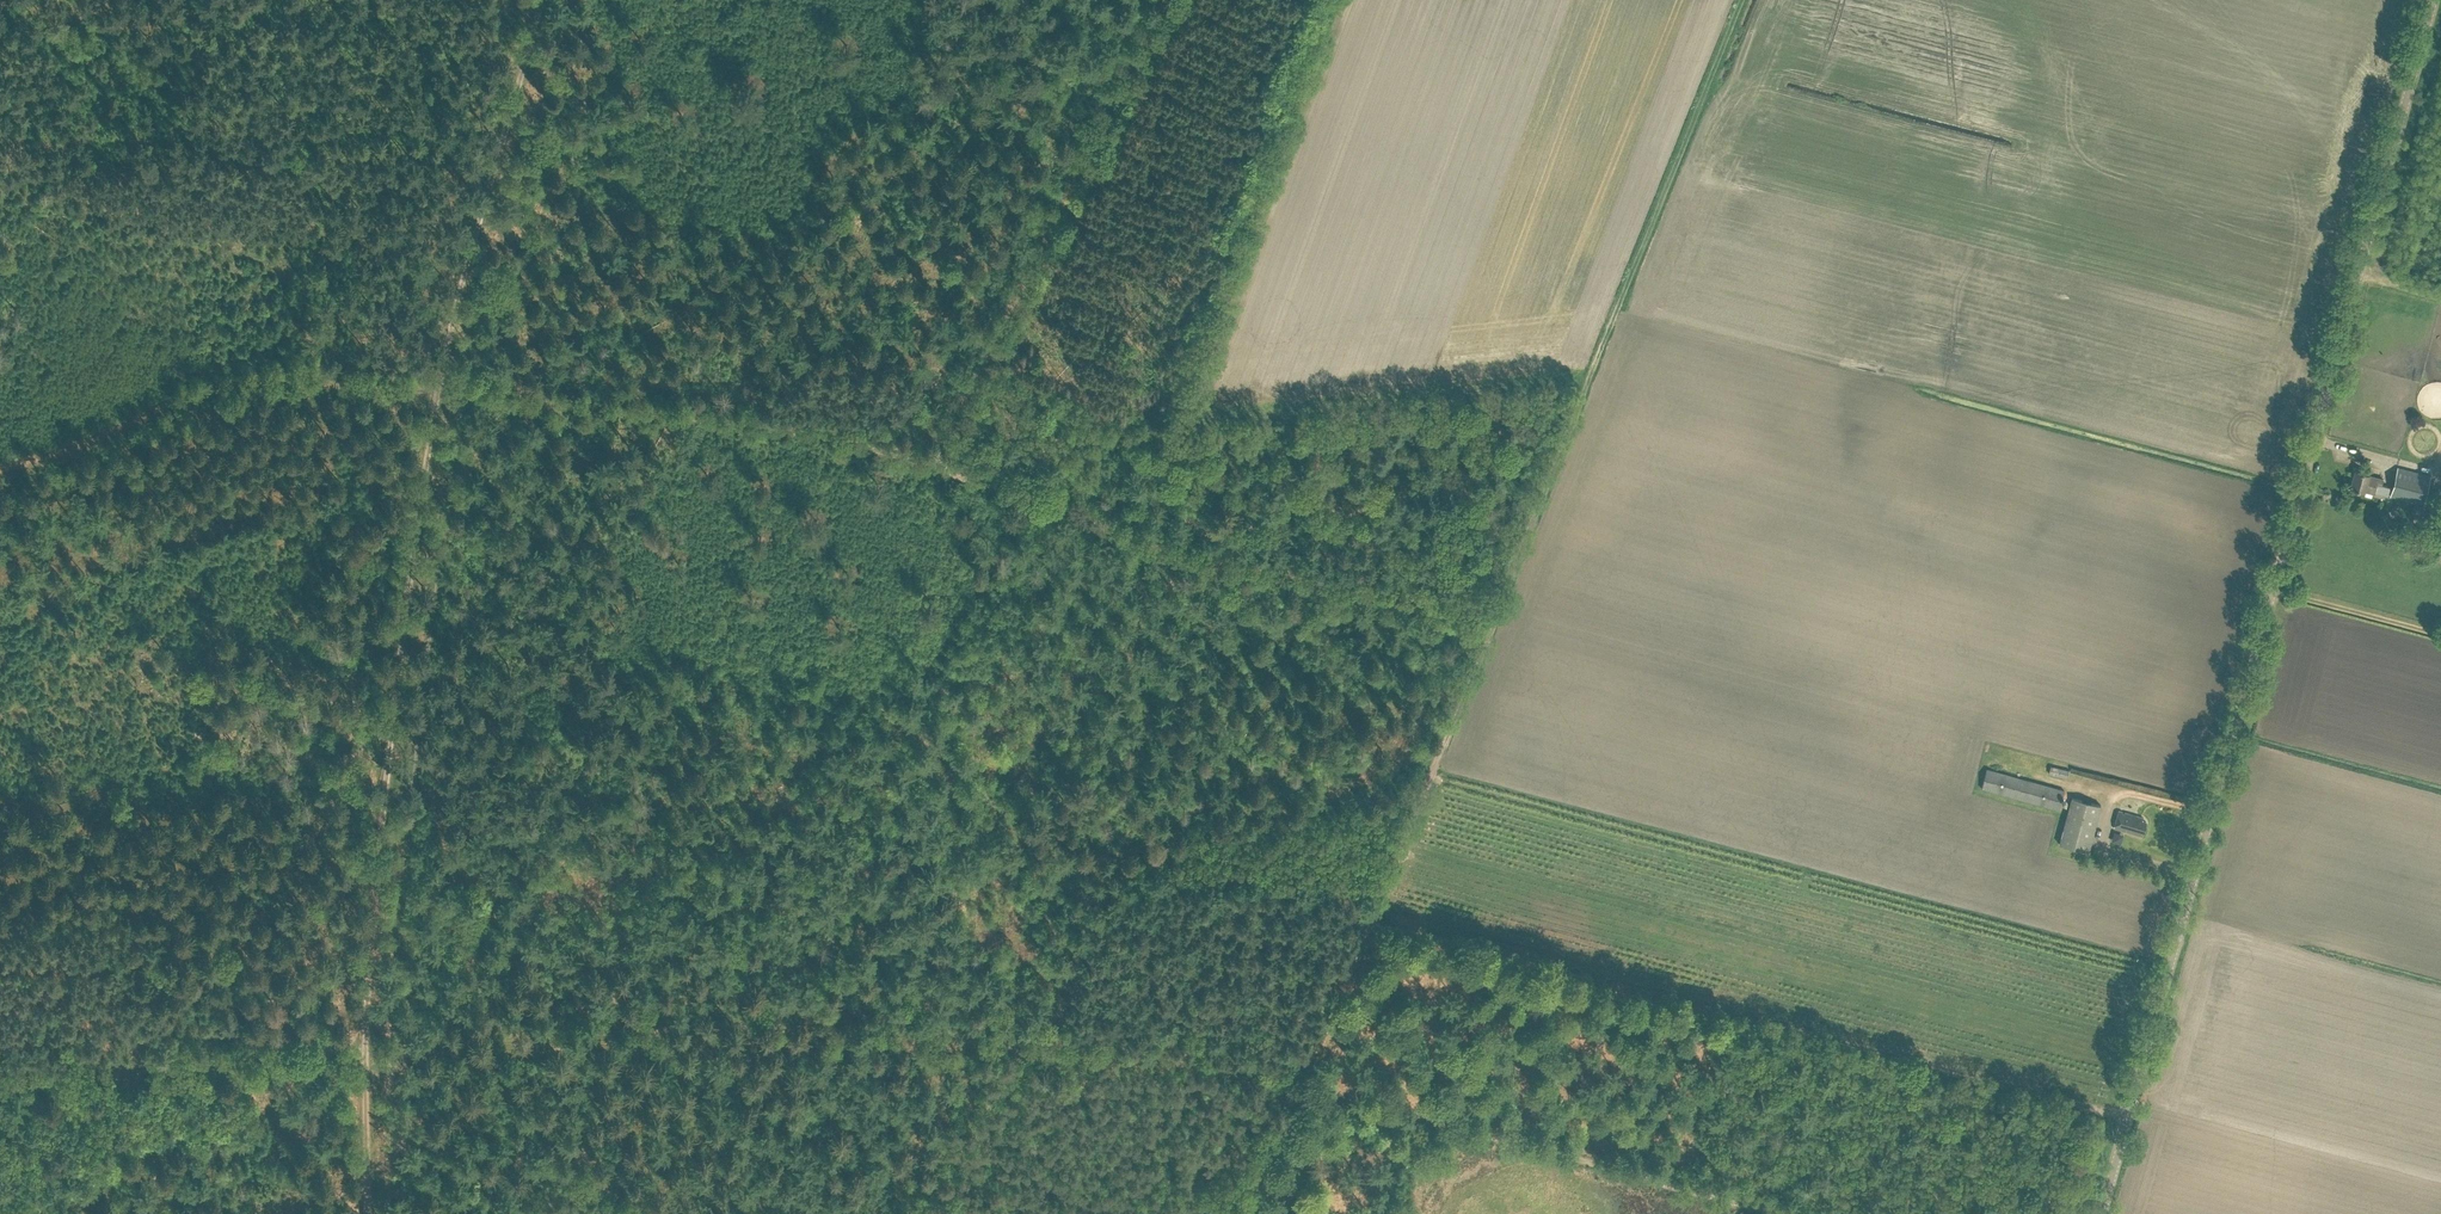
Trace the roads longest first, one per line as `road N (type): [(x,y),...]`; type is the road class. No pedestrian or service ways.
road 1 (track): [(0,1076),(521,1038),(1113,1046),(1216,1058),(1798,1213)]
road 2 (tertiary): [(2101,1213),(2433,0)]
road 3 (track): [(365,1213),(365,1045),(377,864),(433,399),(540,0)]
road 4 (track): [(1163,0),(936,458),(1225,560),(1495,603)]
road 5 (track): [(0,466),(67,453),(234,385),(280,381),(436,387),(833,432),(936,458)]
road 6 (track): [(1495,603),(1254,1213)]
road 7 (track): [(1743,0),(1495,603)]
road 8 (track): [(2272,589),(2440,634)]

